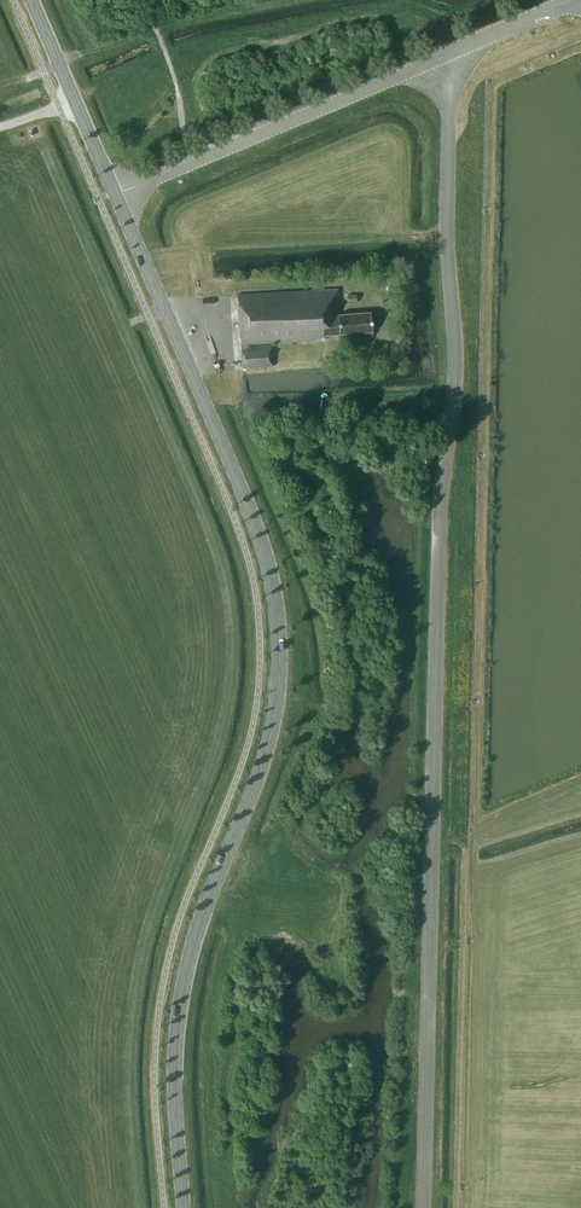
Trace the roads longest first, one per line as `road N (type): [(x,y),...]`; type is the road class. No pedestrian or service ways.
road 1 (primary): [(183,1207),(174,1113),(178,1017),(199,922),(269,744),(279,619),(250,511),(114,197)]
road 2 (unclassified): [(114,197),(450,58)]
road 3 (primary): [(114,197),(31,0)]

